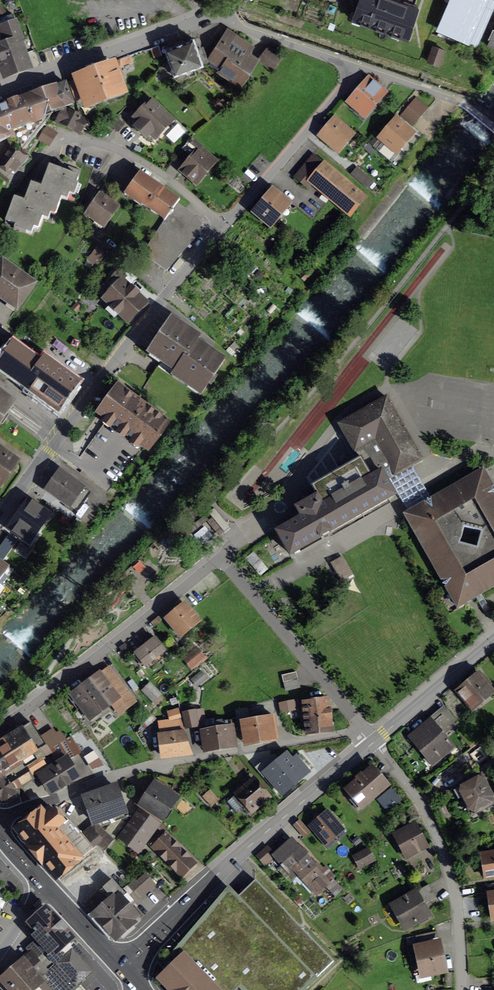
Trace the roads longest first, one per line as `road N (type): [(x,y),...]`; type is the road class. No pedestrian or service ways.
road 1 (residential): [(0,727),(216,563),(363,728)]
road 2 (residential): [(0,818),(144,766),(363,728)]
road 3 (residential): [(224,225),(359,67),(212,13)]
road 4 (residential): [(123,972),(225,868),(373,740)]
road 5 (residential): [(373,740),(433,825),(447,864),(461,989)]
road 6 (residential): [(67,429),(224,225)]
road 7 (residential): [(224,225),(106,144),(72,144),(18,178)]
road 8 (residential): [(0,93),(212,13)]
road 9 (residential): [(373,740),(493,638)]

